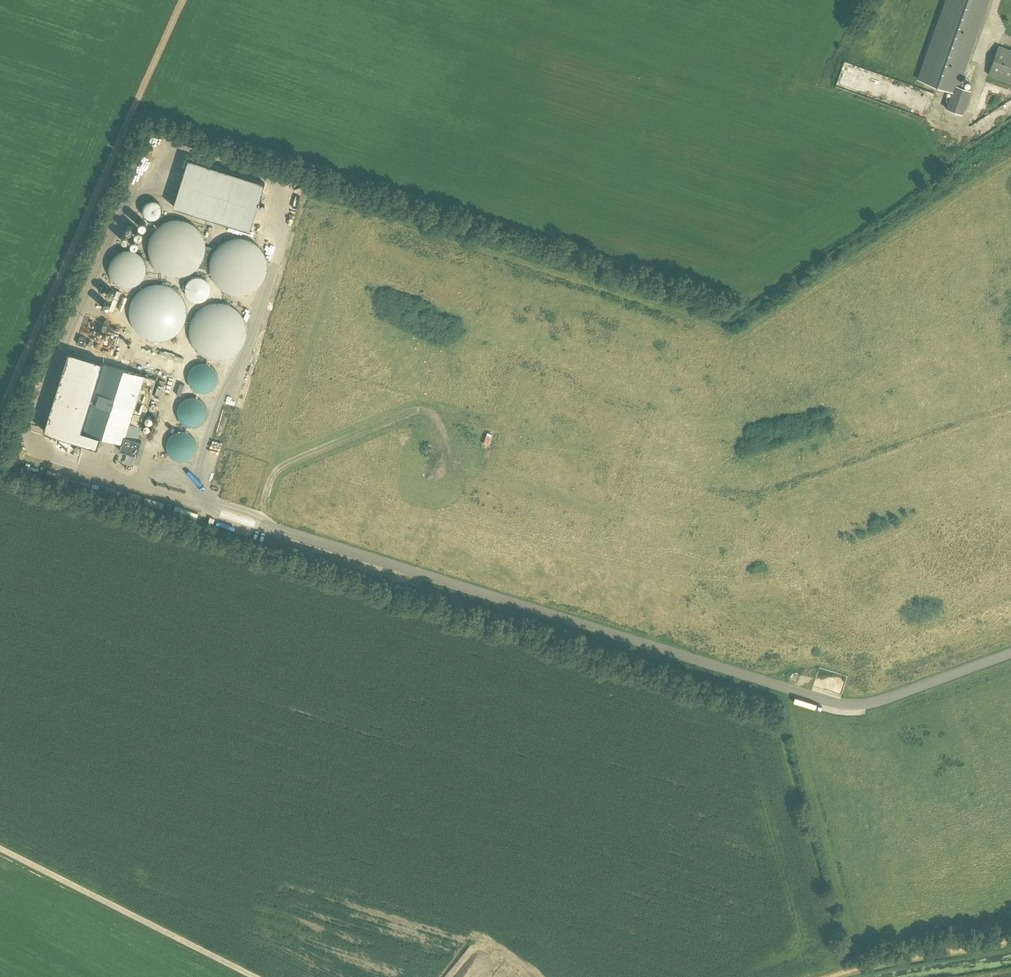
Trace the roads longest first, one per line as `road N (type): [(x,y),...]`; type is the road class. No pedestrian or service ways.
road 1 (track): [(1010,942),(835,976)]

